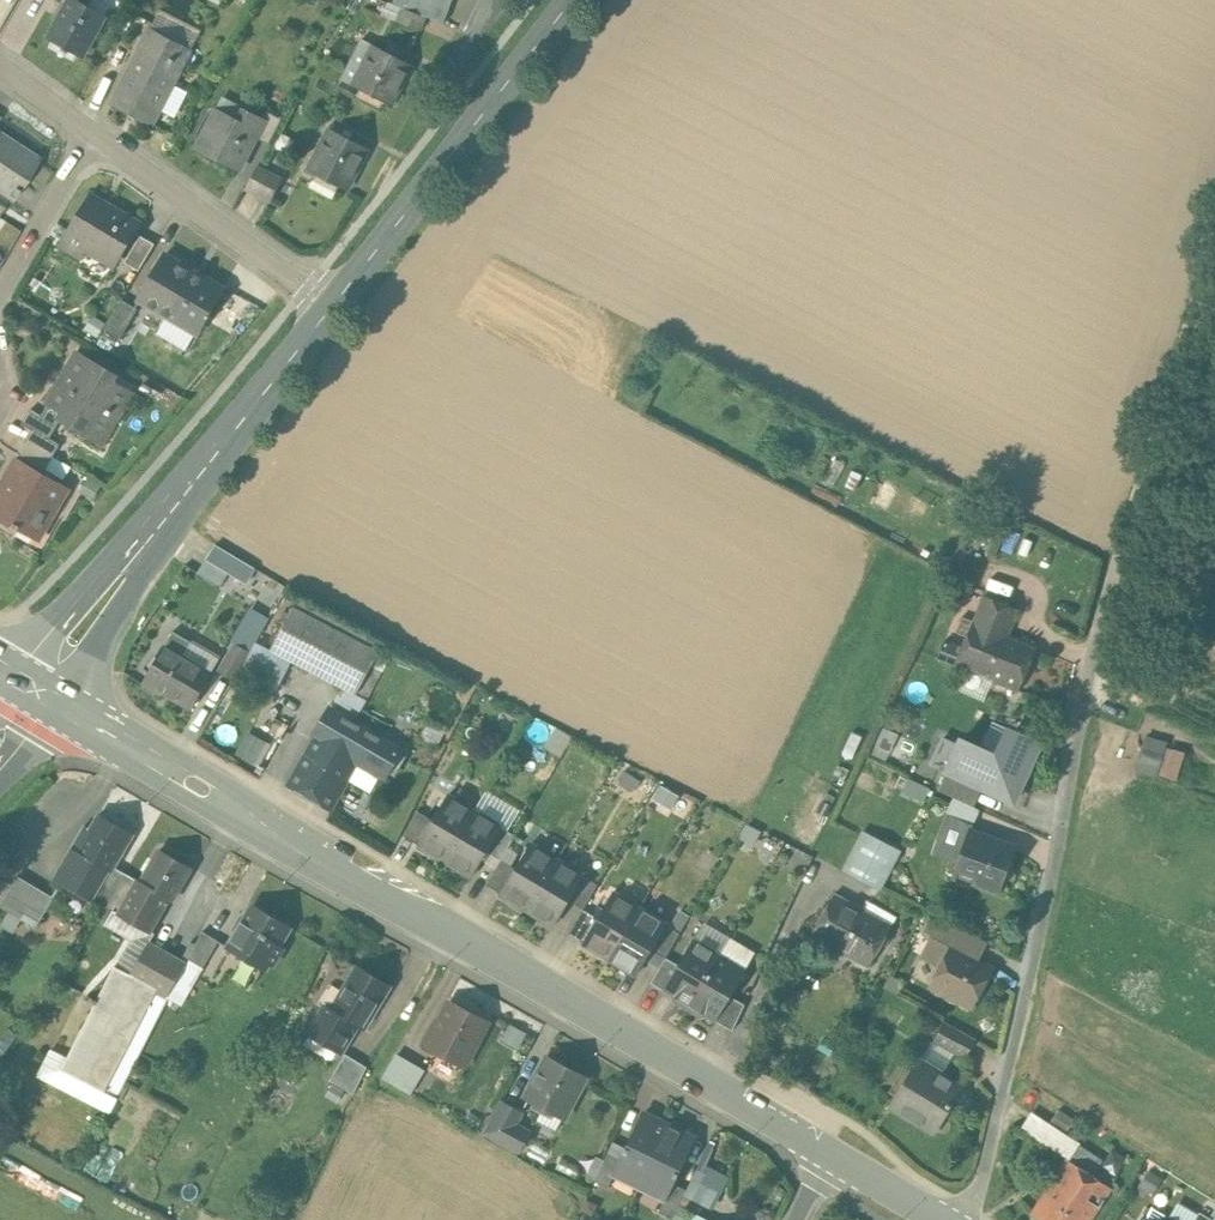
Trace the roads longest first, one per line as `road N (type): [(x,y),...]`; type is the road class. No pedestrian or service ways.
road 1 (residential): [(964,1219),(990,1166),(1109,609),(1214,263)]
road 2 (secondary): [(836,1148),(36,688)]
road 3 (tertiary): [(36,688),(344,291)]
road 4 (tertiary): [(344,291),(573,0)]
road 5 (residential): [(344,291),(103,137)]
road 6 (residential): [(103,137),(0,306)]
road 7 (secondary): [(944,1219),(836,1148)]
road 8 (residential): [(103,137),(0,63)]

